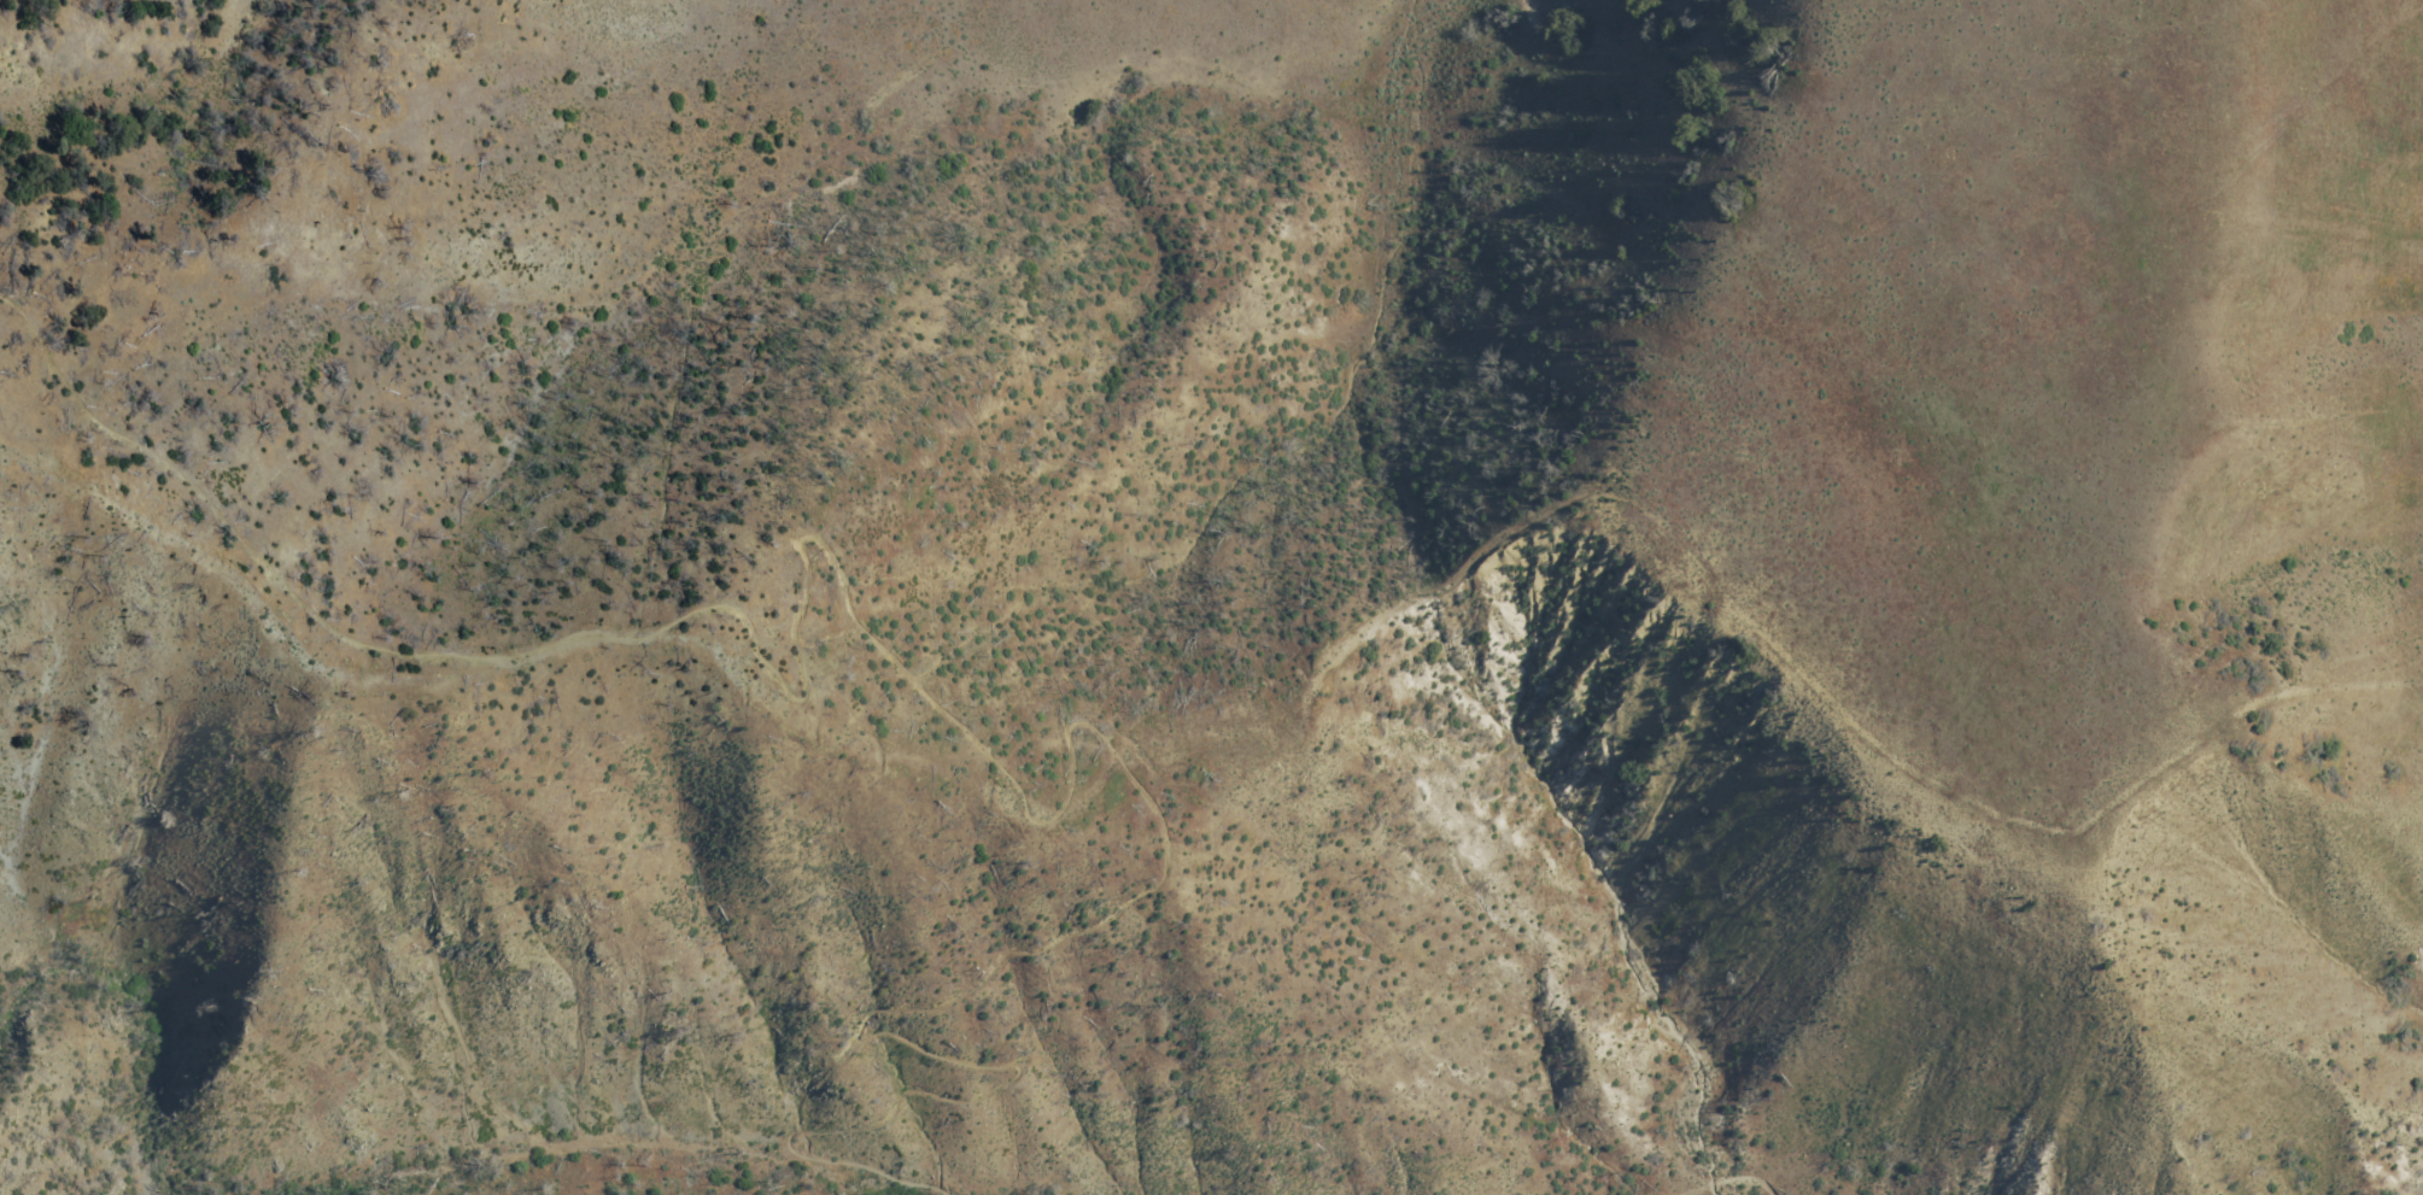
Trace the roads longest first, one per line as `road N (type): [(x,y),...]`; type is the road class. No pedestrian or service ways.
road 1 (track): [(946,1194),(885,1171),(808,1159),(788,1150),(786,1135),(885,1127),(905,1095),(927,1091),(970,1102),(1020,1077),(1020,1065),(952,1060),(867,1021),(891,1009),(961,1003),(985,986),(1009,949),(1035,953),(1151,891),(1167,879),(1167,821),(1098,726),(1076,721),(1066,730),(1073,801),(1040,825),(968,726),(850,617),(850,598),(824,540),(803,533),(804,562)]
road 2 (track): [(804,562),(789,610),(806,676),(795,680),(722,592),(685,596),(624,626),(577,615),(514,645),(362,627),(304,597),(169,456),(76,402),(0,291)]

